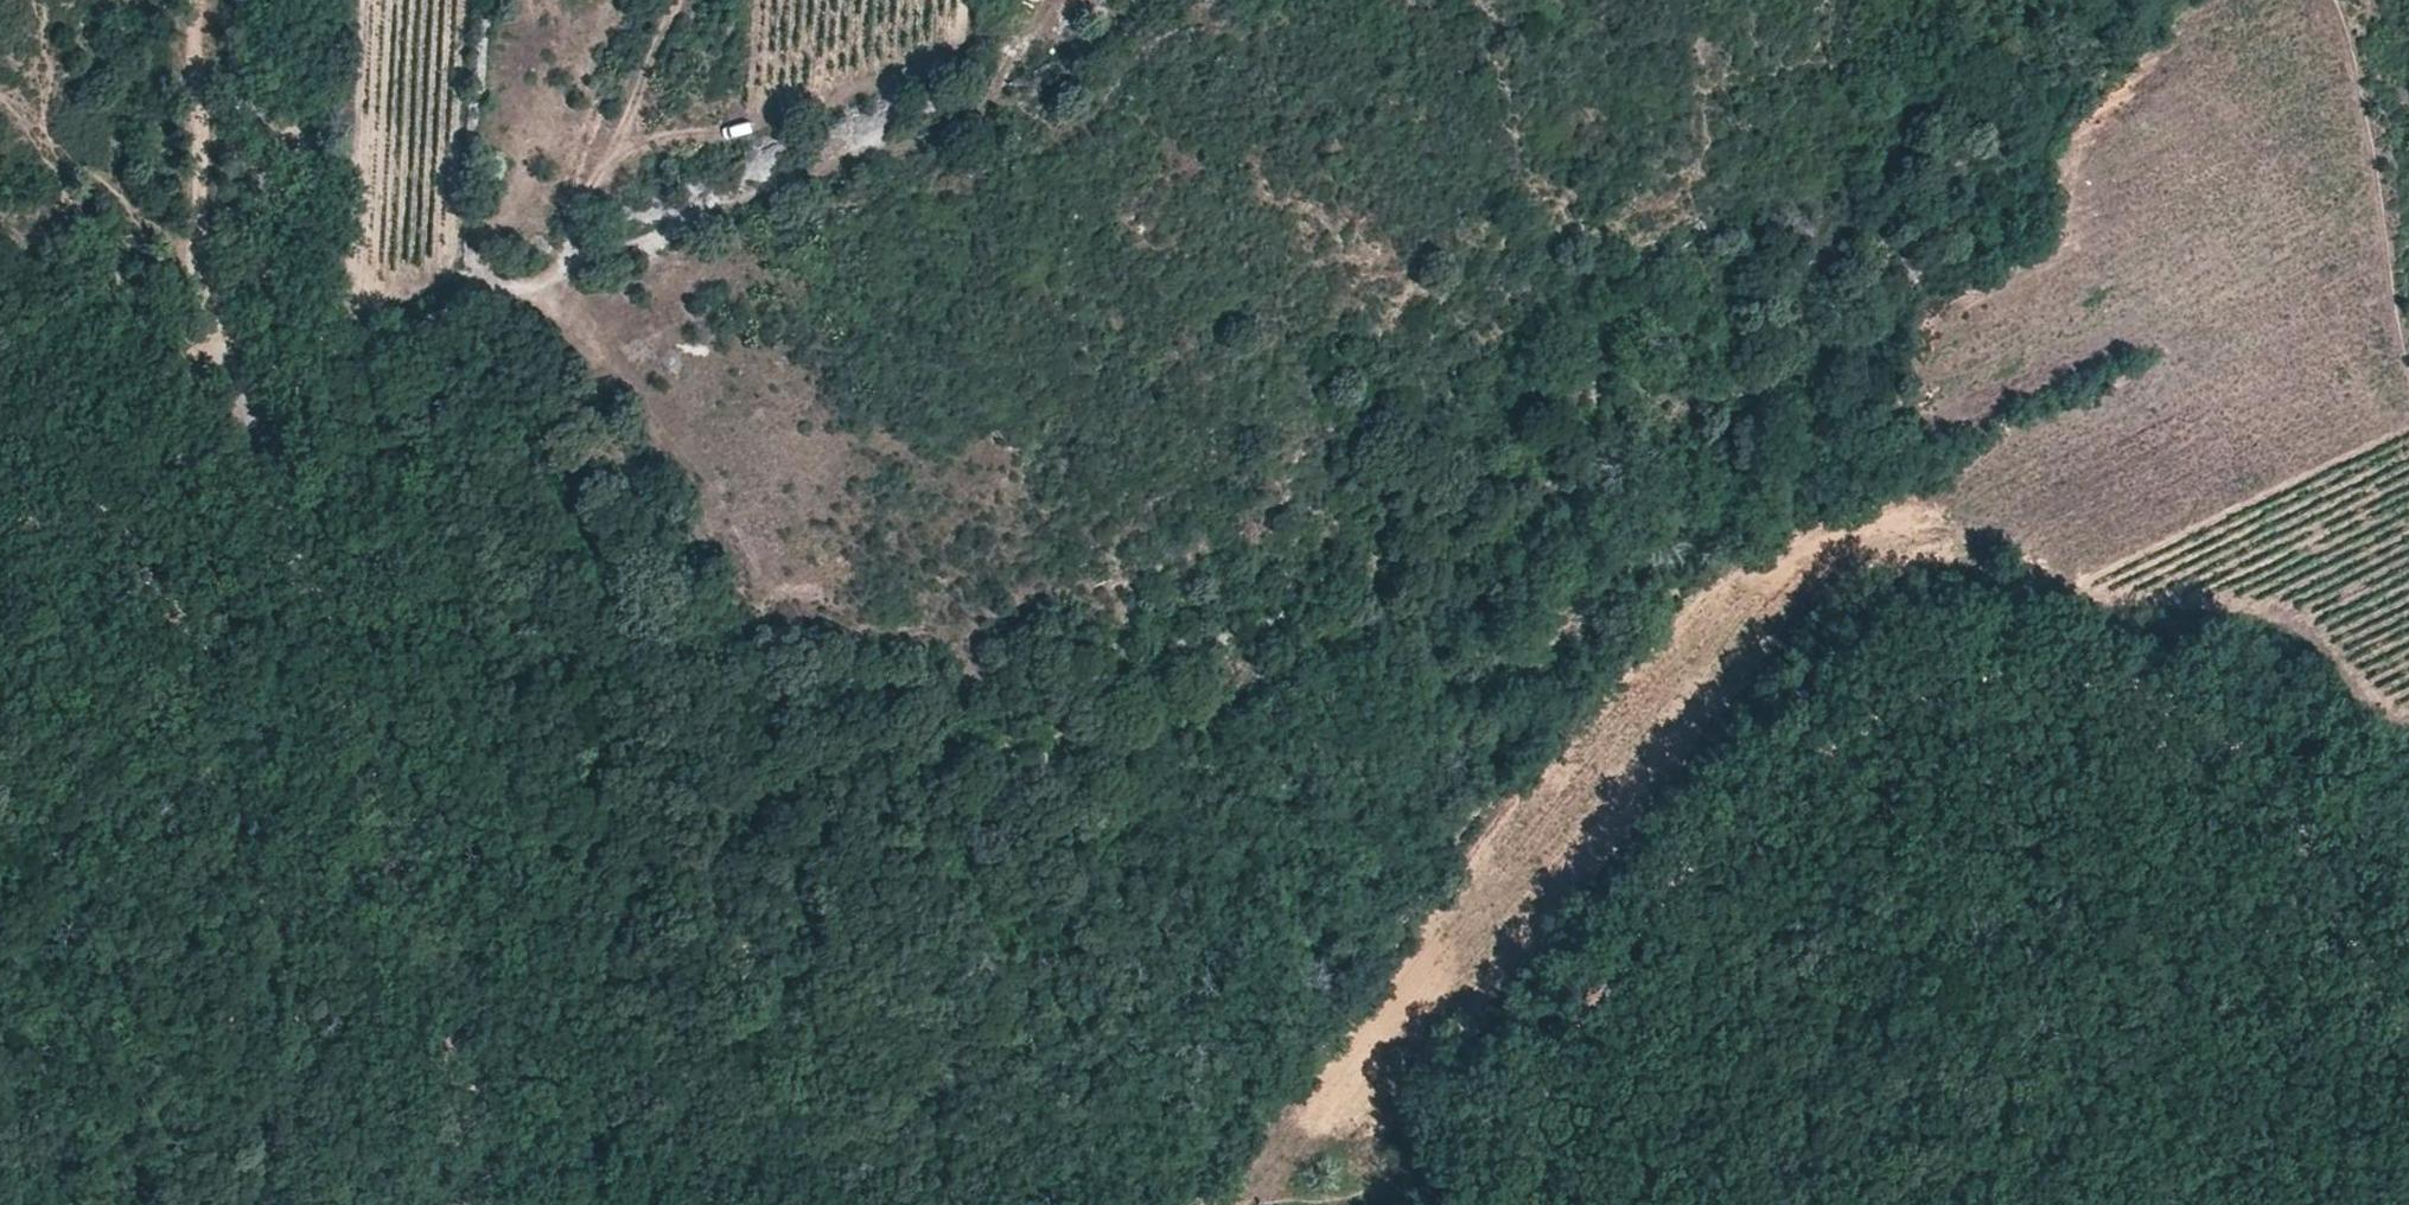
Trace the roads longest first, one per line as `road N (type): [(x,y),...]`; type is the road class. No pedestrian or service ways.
road 1 (track): [(2408,1018),(2305,826),(2239,761),(2150,707),(2052,667),(2004,661),(1690,861),(1591,994),(1509,1204)]
road 2 (track): [(469,1201),(479,1126),(453,1005),(233,369)]
road 3 (track): [(14,503),(118,464),(233,369),(201,198),(198,0)]
road 4 (track): [(210,249),(50,140),(51,45),(38,0)]

